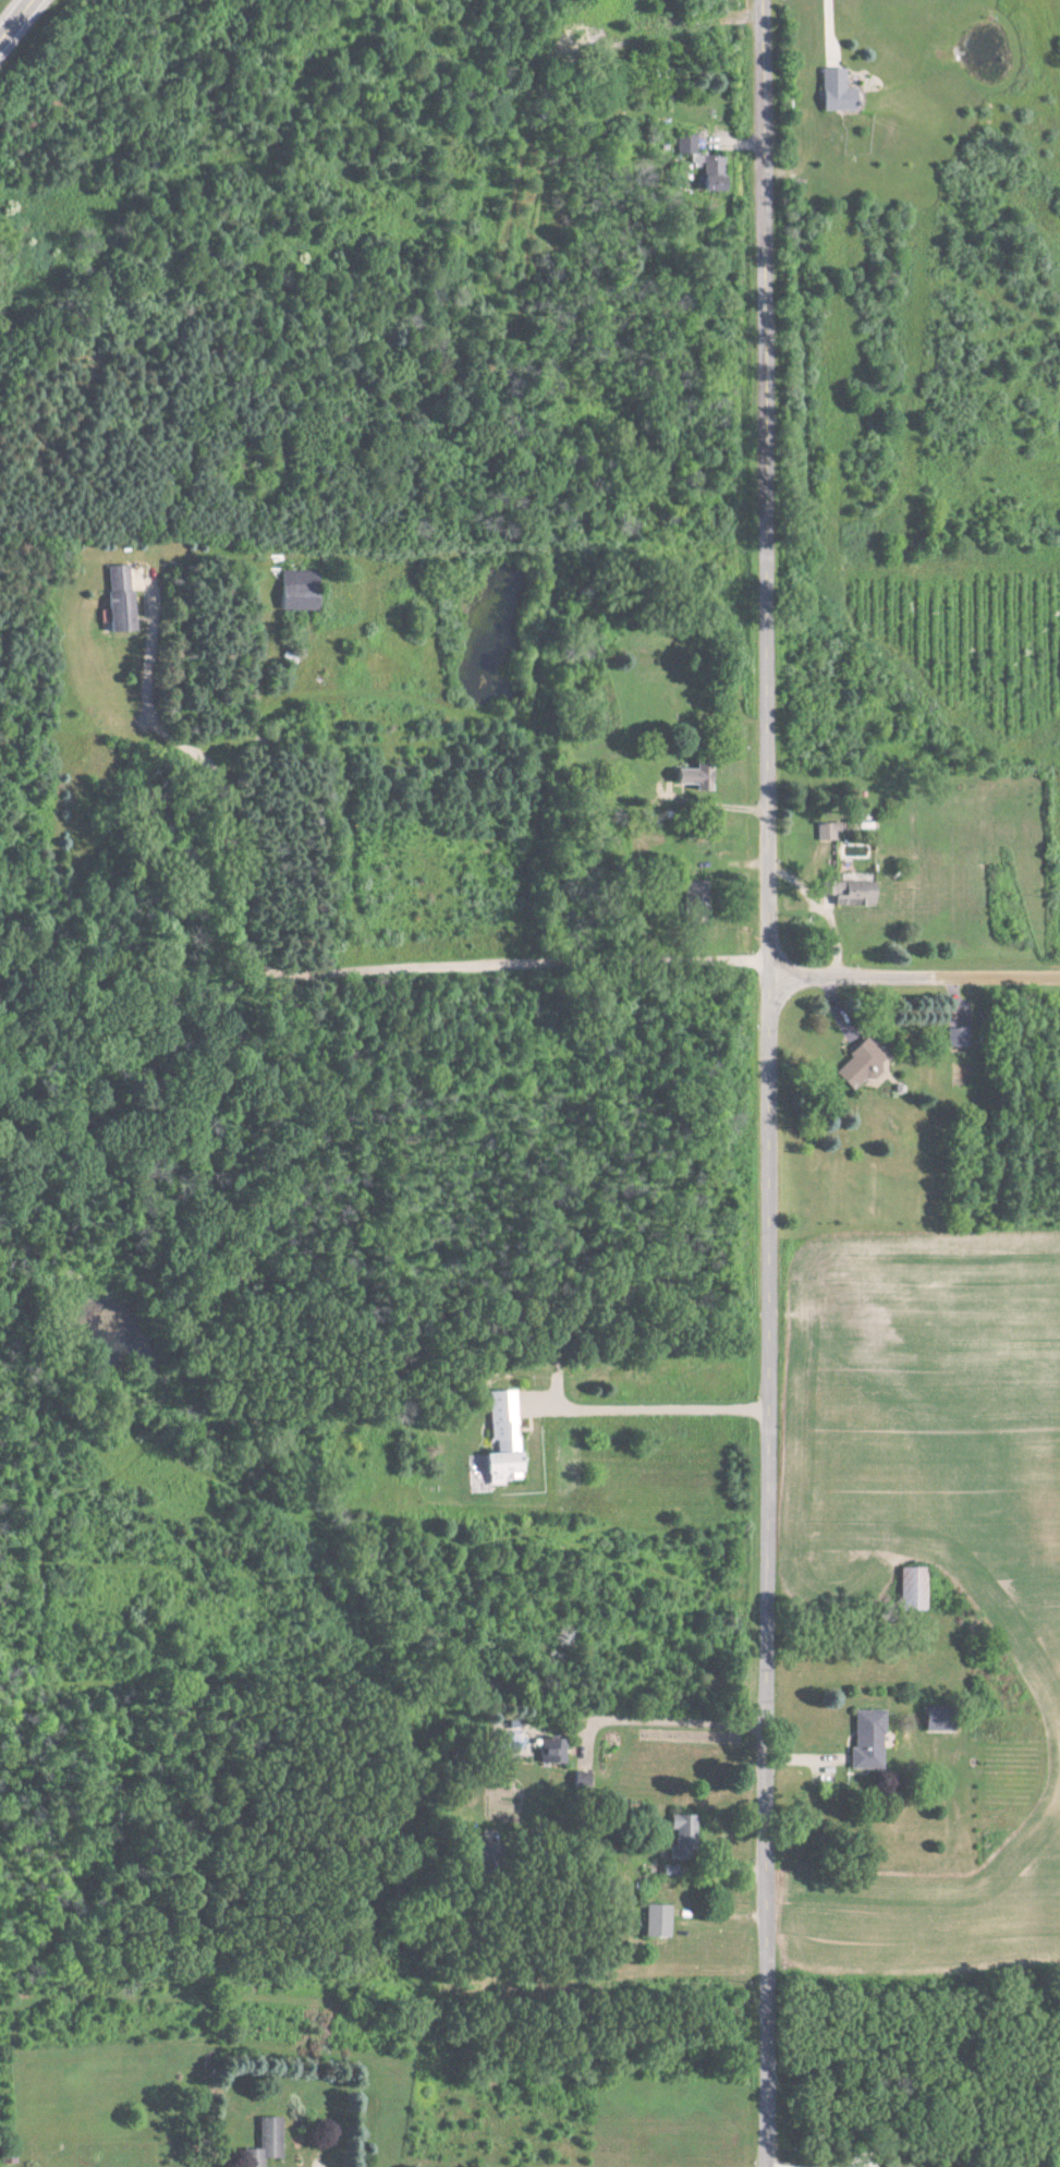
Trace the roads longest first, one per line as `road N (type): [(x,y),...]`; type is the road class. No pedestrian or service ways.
road 1 (residential): [(769,2166),(766,0)]
road 2 (residential): [(770,979),(1059,978)]

